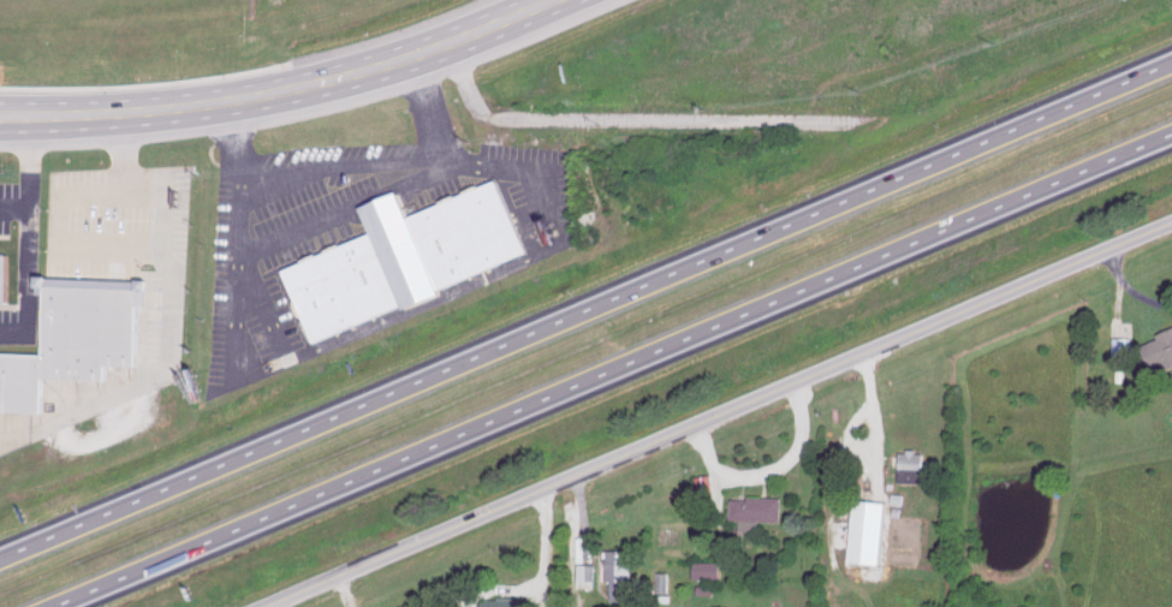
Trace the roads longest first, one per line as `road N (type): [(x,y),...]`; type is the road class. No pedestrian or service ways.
road 1 (motorway): [(1171,63),(0,559)]
road 2 (motorway): [(59,606),(1171,137)]
road 3 (residential): [(271,606),(1171,224)]
road 4 (tertiary): [(127,114),(195,120),(298,106),(462,58),(596,0)]
road 5 (tertiary): [(529,0),(410,50),(127,114)]
road 6 (tertiary): [(0,116),(127,114)]

